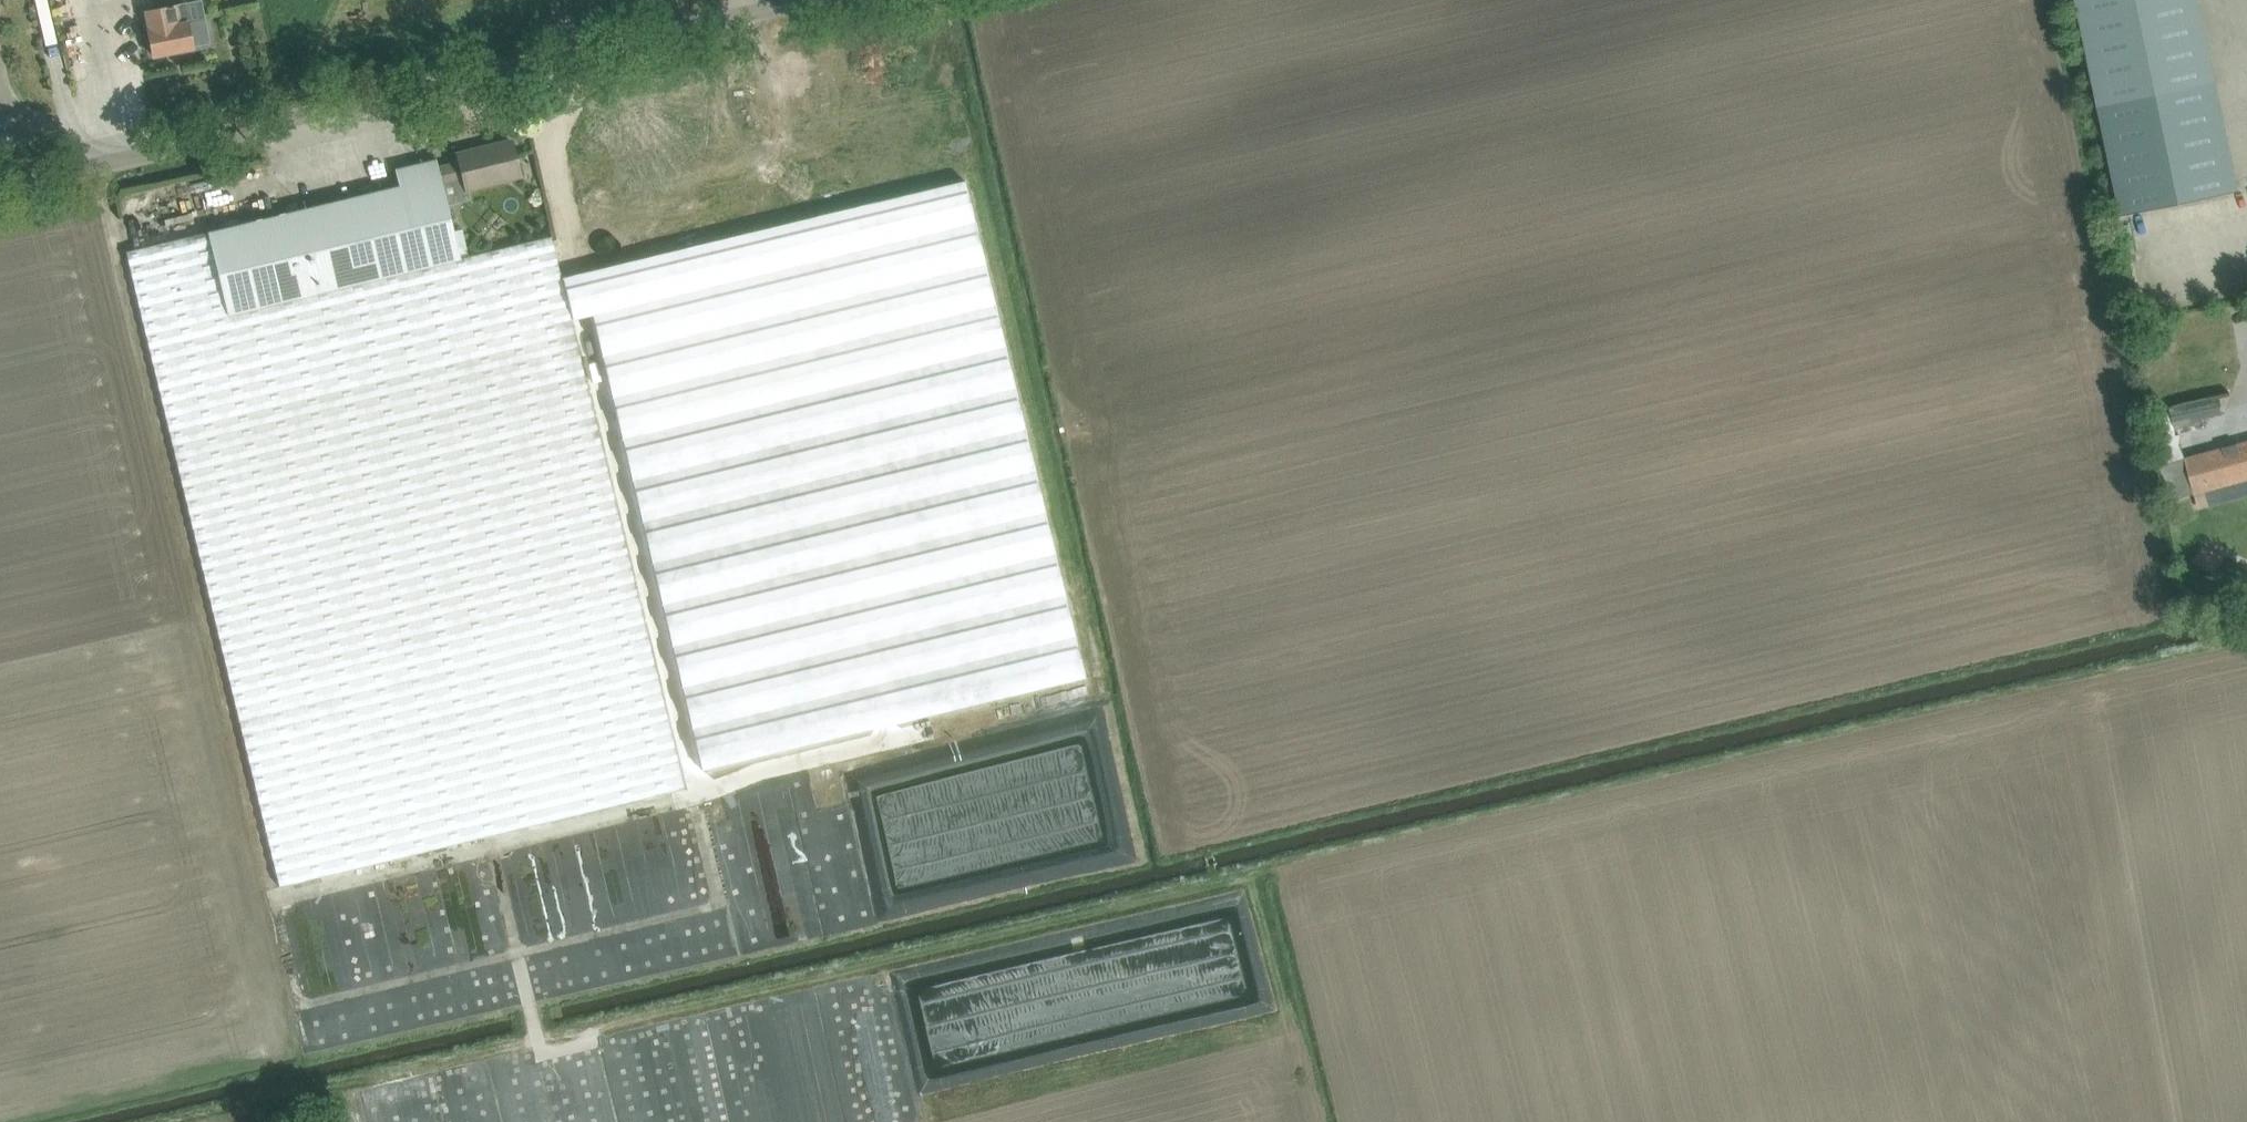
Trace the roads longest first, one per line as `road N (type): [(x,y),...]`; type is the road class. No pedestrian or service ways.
road 1 (unclassified): [(0,192),(829,0)]

